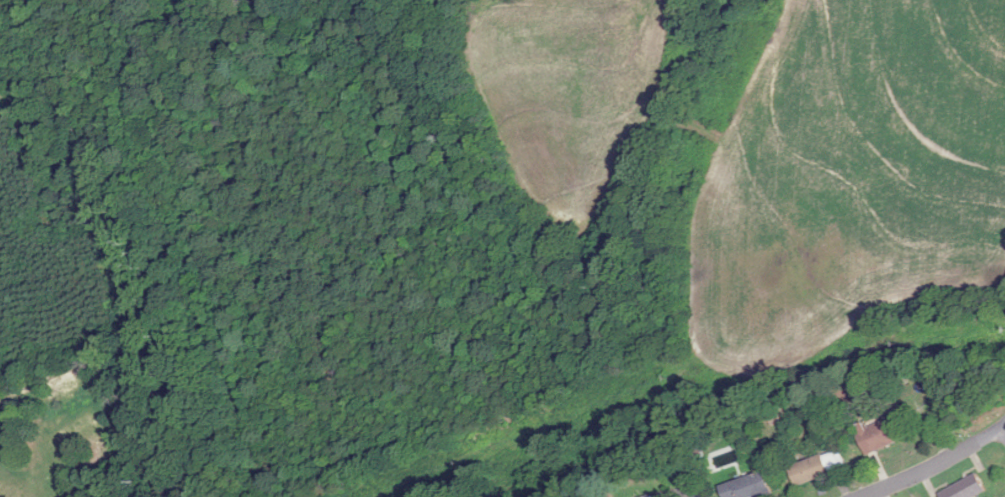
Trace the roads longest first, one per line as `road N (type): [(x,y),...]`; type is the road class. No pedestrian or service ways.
road 1 (residential): [(859,496),(1004,422)]

